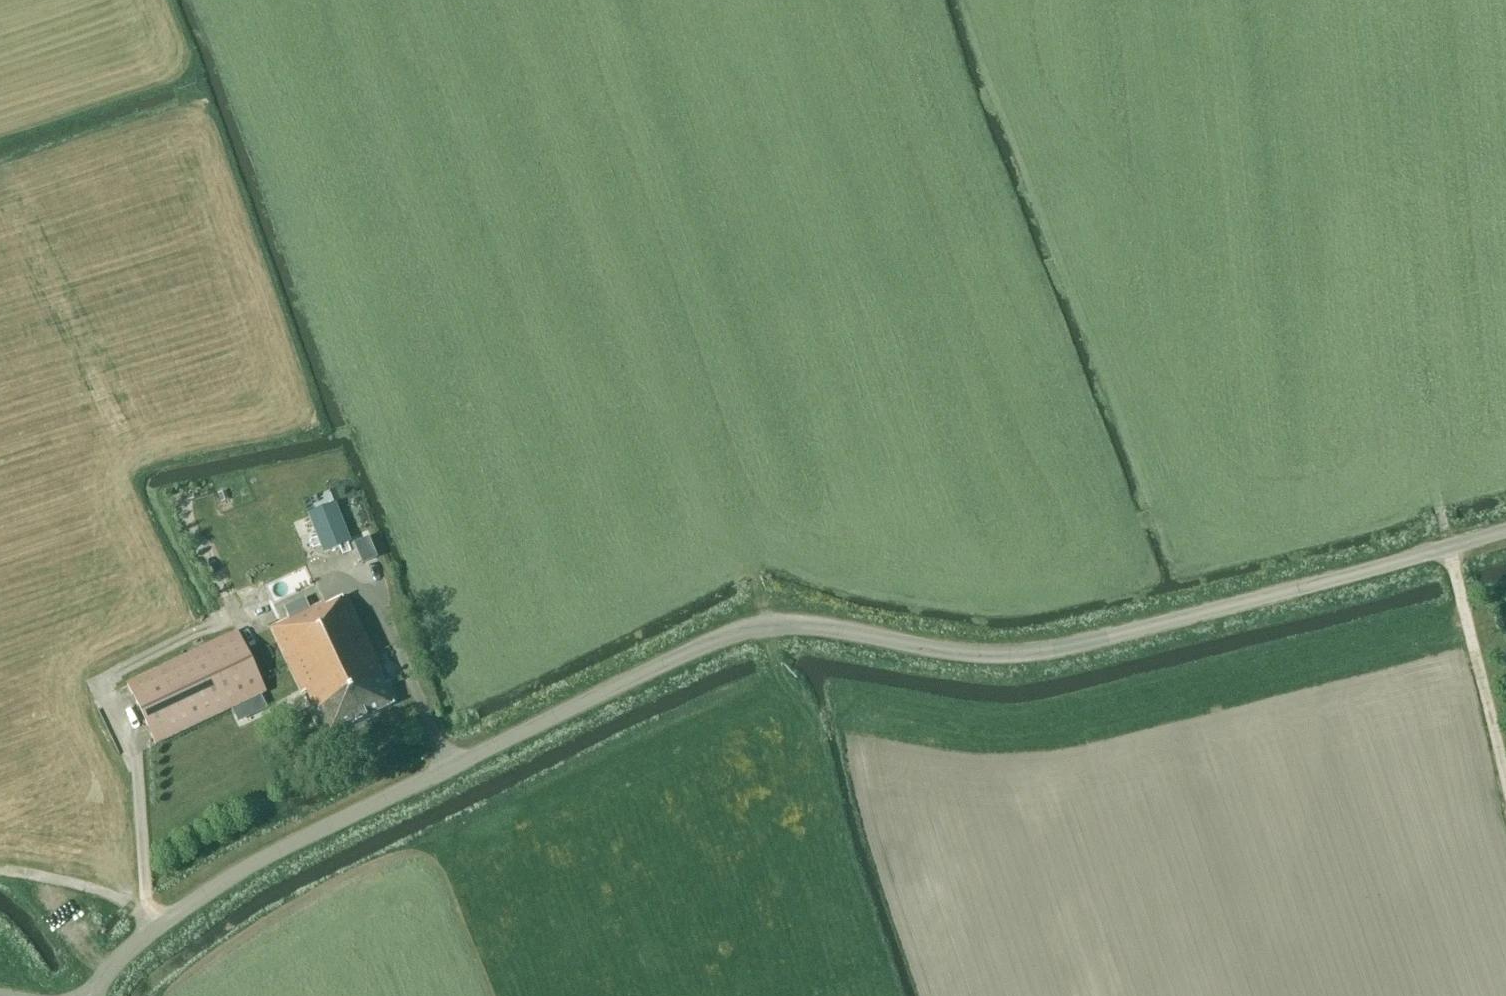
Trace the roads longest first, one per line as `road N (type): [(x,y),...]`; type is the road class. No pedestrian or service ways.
road 1 (unclassified): [(96,995),(137,945),(261,859),(710,642),(771,627),(833,627),(973,654),(1042,655),(1505,534)]

